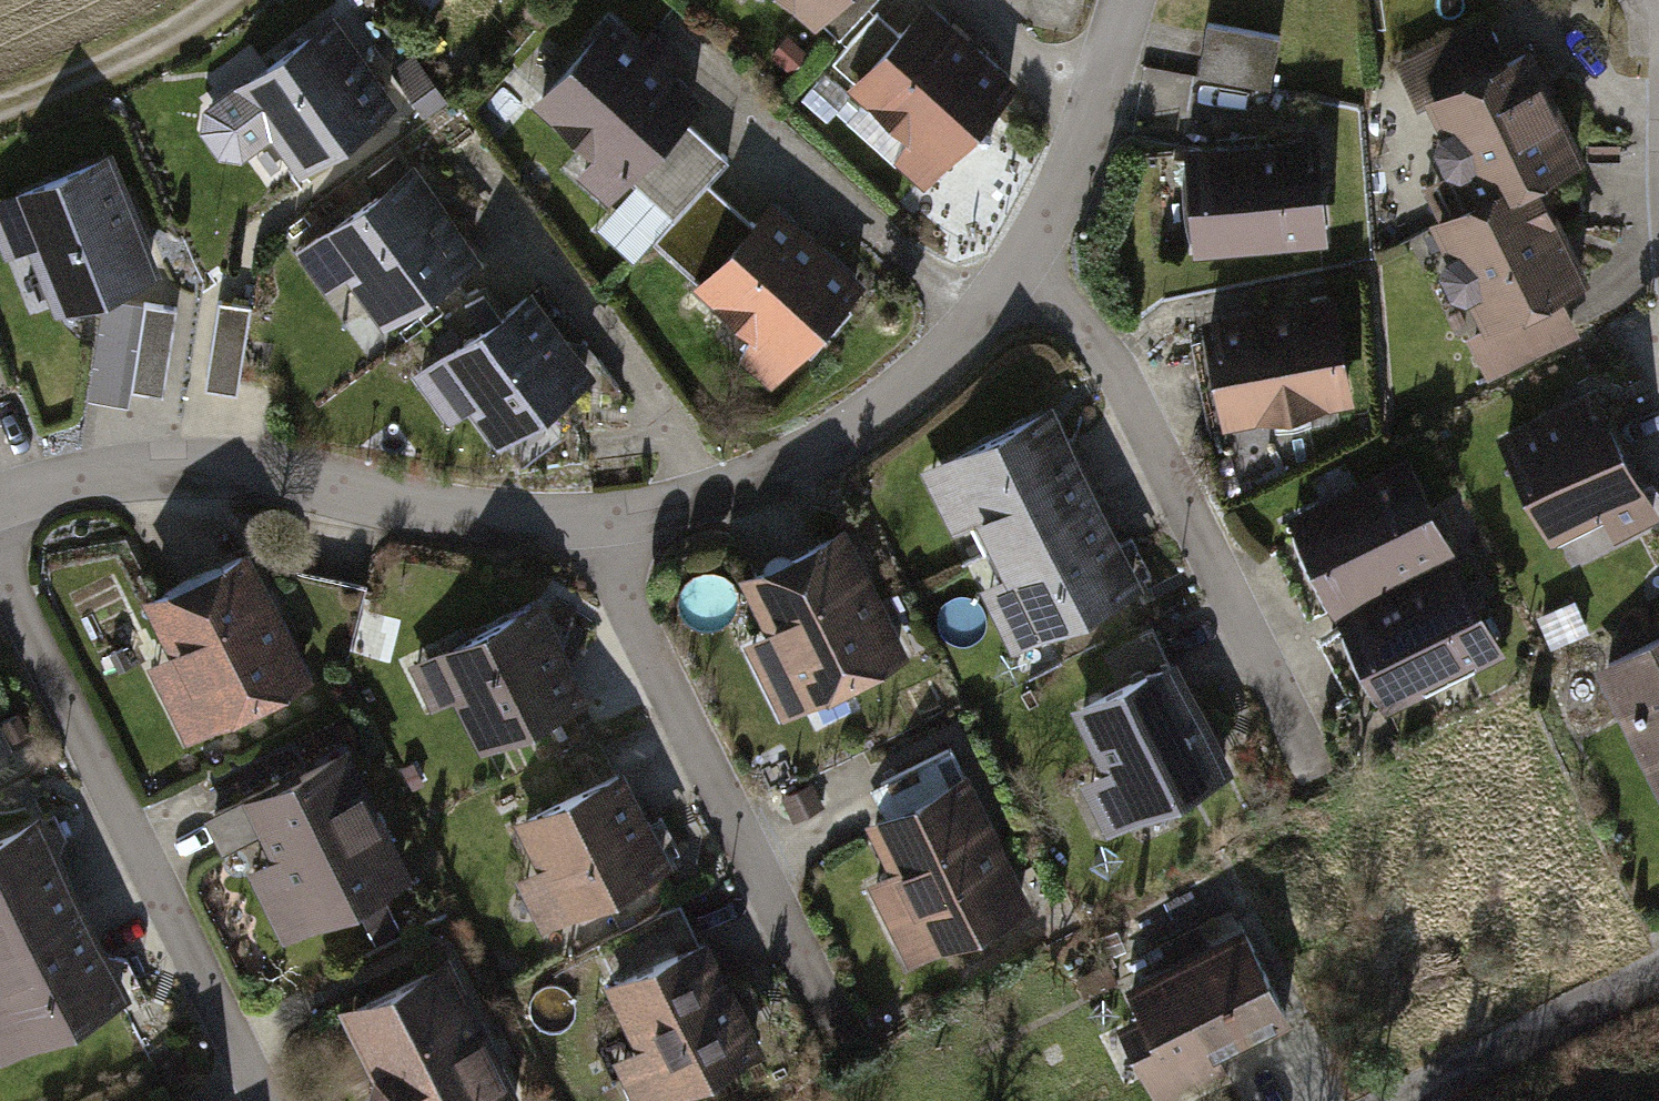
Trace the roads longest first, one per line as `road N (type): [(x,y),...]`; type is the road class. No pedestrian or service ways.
road 1 (residential): [(1022,257),(1082,322),(1124,385),(1317,776)]
road 2 (residential): [(585,519),(489,517),(223,469),(87,479),(0,501)]
road 3 (residential): [(0,569),(256,1100)]
road 4 (residential): [(585,519),(840,1042)]
road 5 (residential): [(1022,257),(946,354),(825,445),(683,504),(585,519)]
road 6 (residential): [(1658,962),(1396,1100)]
road 7 (residential): [(1127,0),(1075,158),(1022,257)]
road 8 (track): [(220,0),(151,43),(0,107)]

